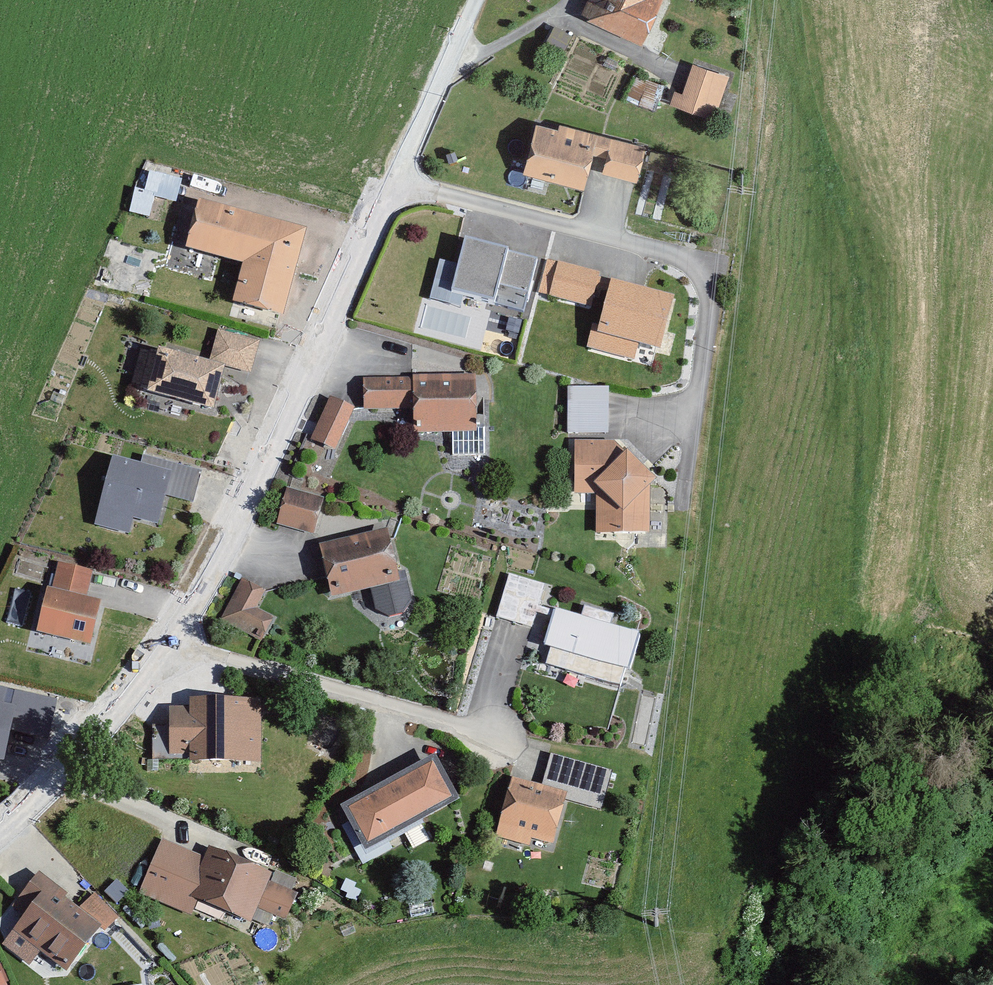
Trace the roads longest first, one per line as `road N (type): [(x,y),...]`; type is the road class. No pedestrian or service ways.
road 1 (residential): [(399,193),(438,192),(684,260),(704,274),(714,298),(688,472)]
road 2 (residential): [(170,658),(399,193)]
road 3 (residential): [(170,658),(222,658),(498,735)]
road 4 (residential): [(0,842),(170,658)]
road 5 (residential): [(399,193),(479,0)]

